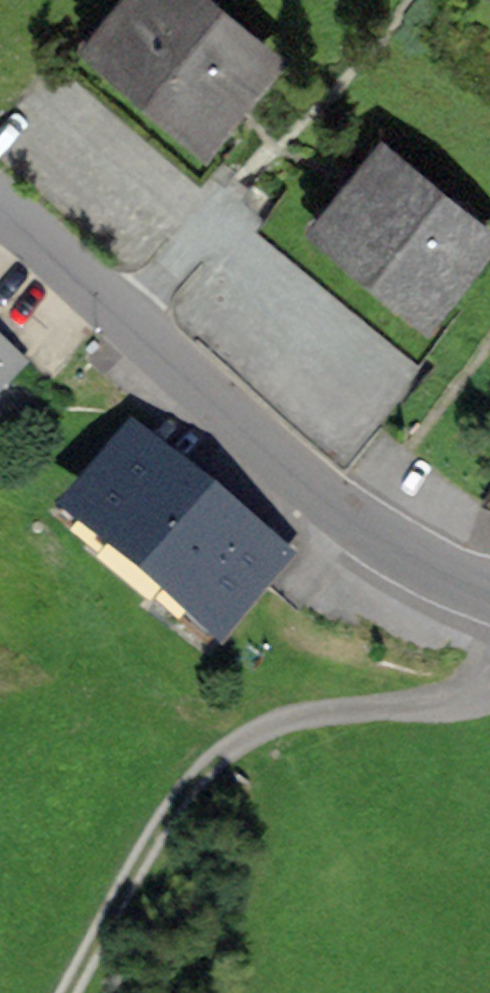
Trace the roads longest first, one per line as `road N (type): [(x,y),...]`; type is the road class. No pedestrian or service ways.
road 1 (tertiary): [(489,596),(367,535),(0,204)]
road 2 (track): [(68,992),(174,805),(242,737),(310,713),(442,700),(489,681)]

